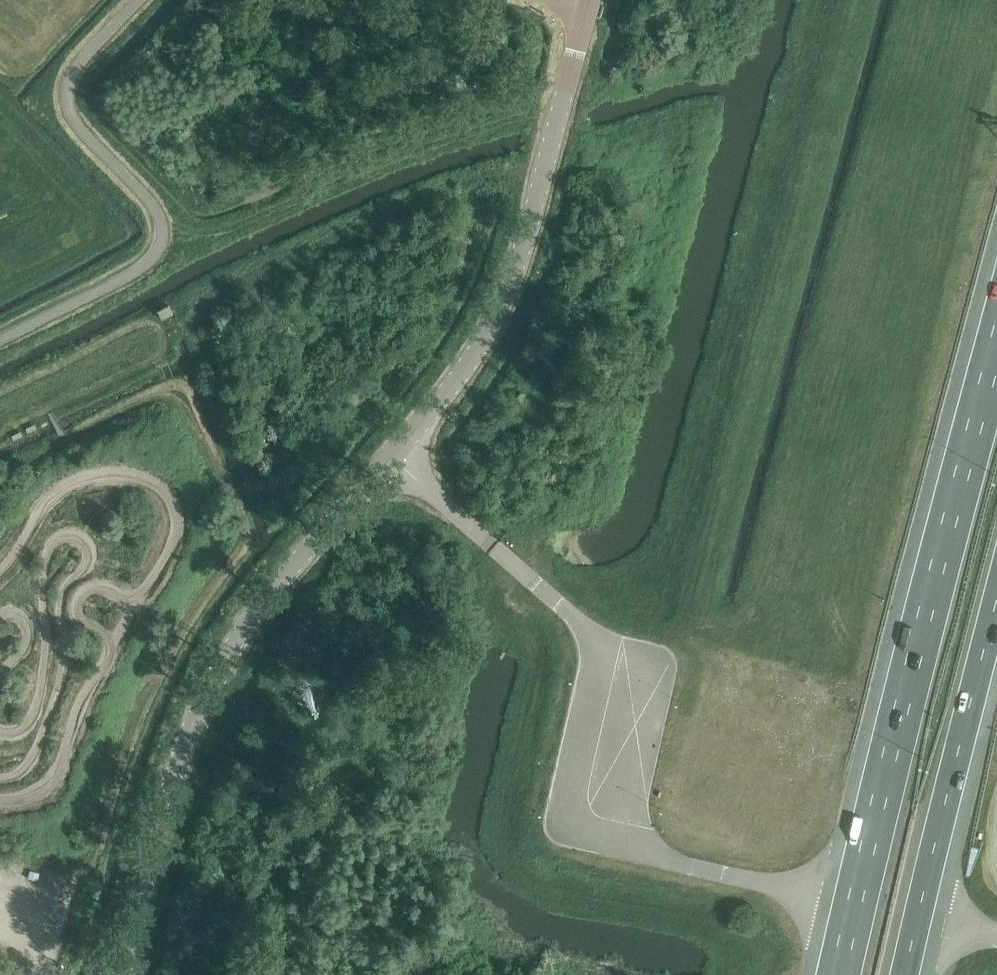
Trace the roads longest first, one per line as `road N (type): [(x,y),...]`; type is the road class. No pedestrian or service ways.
road 1 (tertiary): [(119,974),(179,760),(226,656),(489,328),(531,215),(586,7)]
road 2 (motorway): [(996,342),(837,974)]
road 3 (track): [(0,566),(46,504),(89,473),(137,474),(165,492),(175,512),(176,532),(91,679),(62,761),(41,785),(0,793)]
road 4 (track): [(0,732),(16,732),(25,721),(48,643),(41,574),(58,537),(72,532),(83,537),(89,561),(60,595),(58,693),(29,764),(0,770)]
road 5 (motorway): [(905,974),(996,599)]
road 6 (track): [(145,587),(131,596),(95,586),(75,602),(111,645)]

